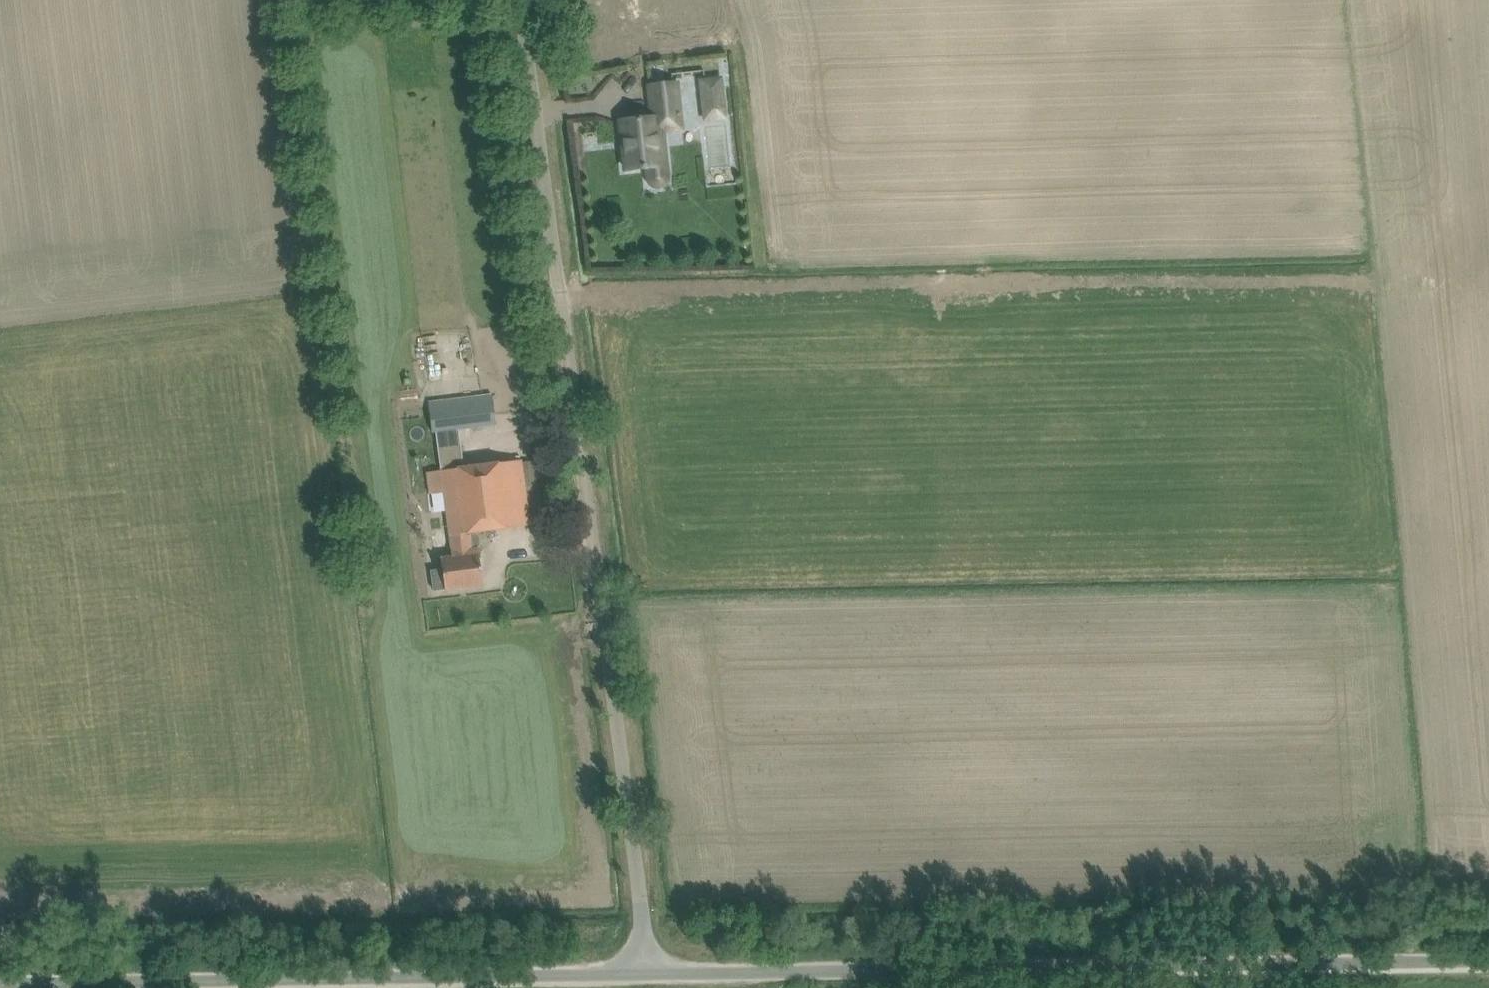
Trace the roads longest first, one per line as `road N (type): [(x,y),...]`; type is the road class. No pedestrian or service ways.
road 1 (unclassified): [(653,962),(519,0)]
road 2 (unclassified): [(653,962),(1488,951)]
road 3 (unclassified): [(0,971),(653,962)]

